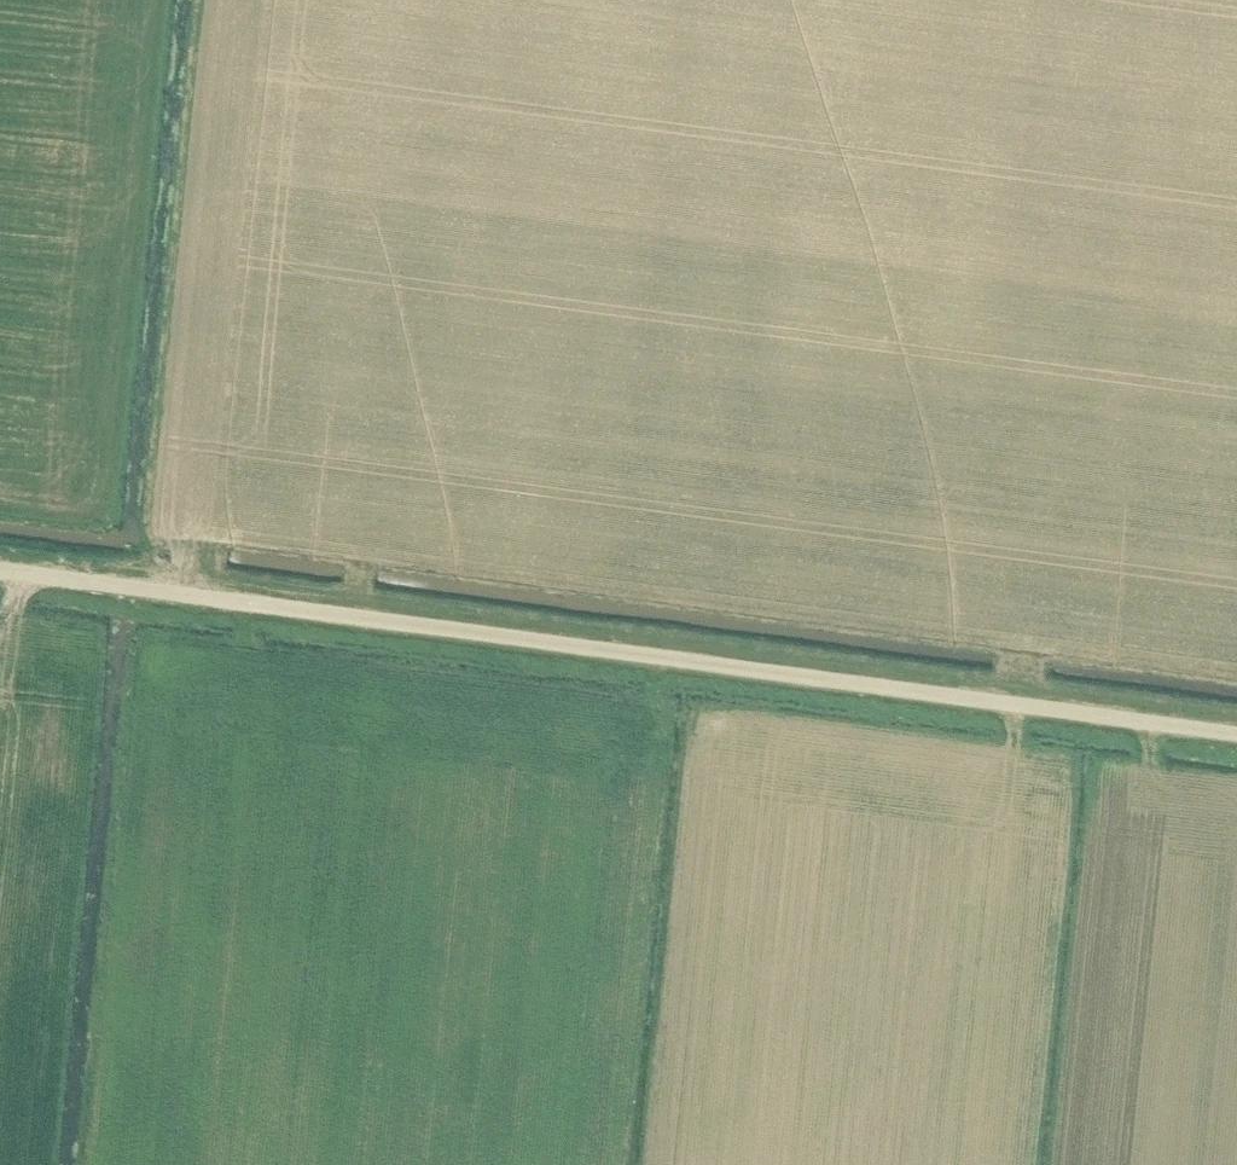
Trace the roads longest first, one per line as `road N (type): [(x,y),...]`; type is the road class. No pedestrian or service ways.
road 1 (unclassified): [(1236,734),(0,570)]

